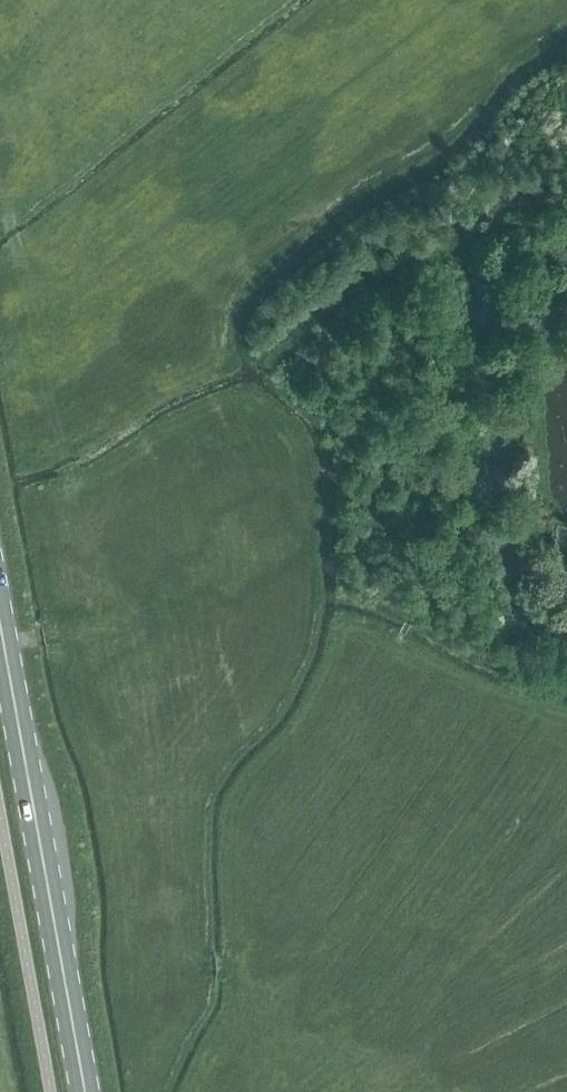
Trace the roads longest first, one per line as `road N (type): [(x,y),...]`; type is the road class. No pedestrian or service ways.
road 1 (primary): [(86,1091),(0,613)]

